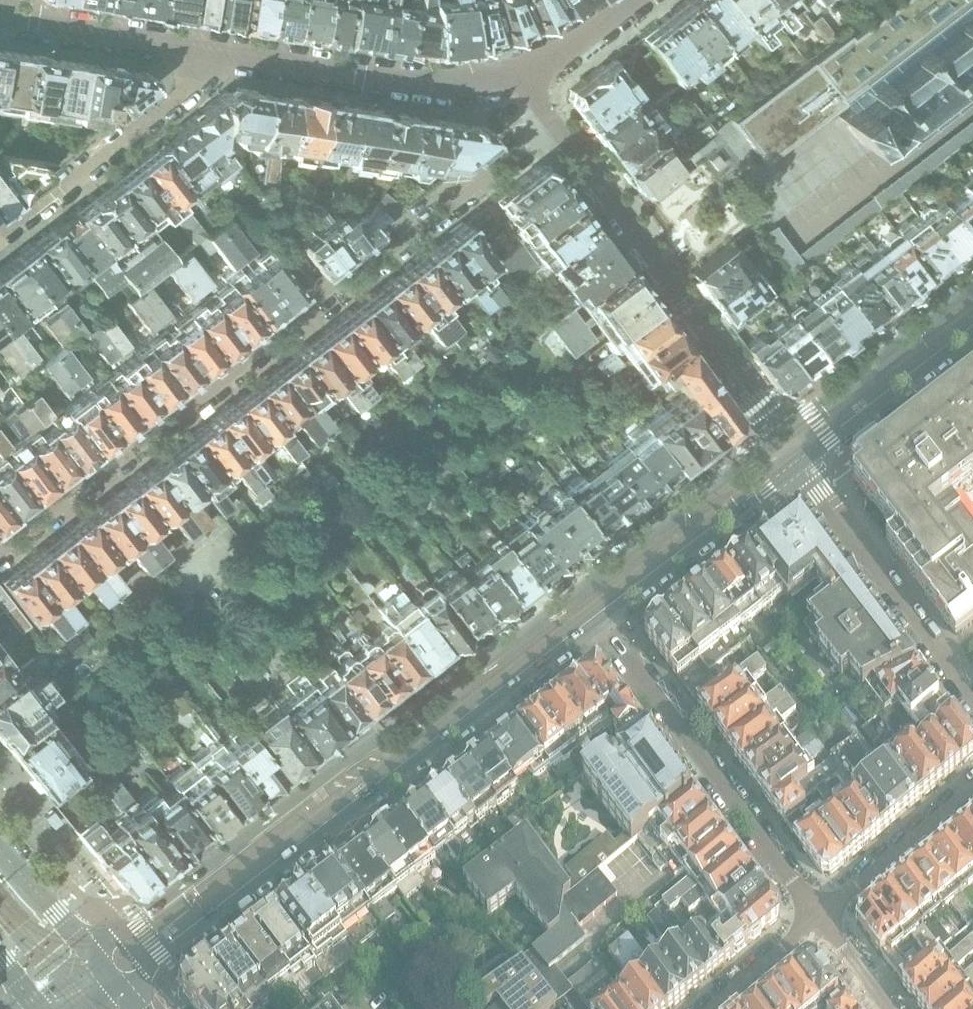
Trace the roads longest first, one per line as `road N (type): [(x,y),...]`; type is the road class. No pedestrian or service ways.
road 1 (tertiary): [(782,439),(404,726),(307,783),(93,951)]
road 2 (residential): [(0,555),(157,423),(177,417),(255,348),(557,125)]
road 3 (tertiary): [(123,988),(598,622)]
road 4 (residential): [(782,439),(557,125)]
road 5 (residential): [(821,915),(598,622)]
road 6 (residential): [(523,72),(411,84),(232,57)]
road 7 (residential): [(0,236),(232,57)]
road 8 (residential): [(972,701),(801,466)]
road 9 (tertiary): [(598,622),(801,466)]
road 10 (tertiary): [(972,290),(782,439)]
road 11 (residential): [(232,57),(0,20)]
road 12 (tertiary): [(801,466),(972,330)]
road 13 (residential): [(972,784),(821,915)]
road 14 (residential): [(821,915),(710,1008)]
road 15 (secondary): [(93,951),(0,844)]
road 16 (residential): [(634,0),(523,72)]

